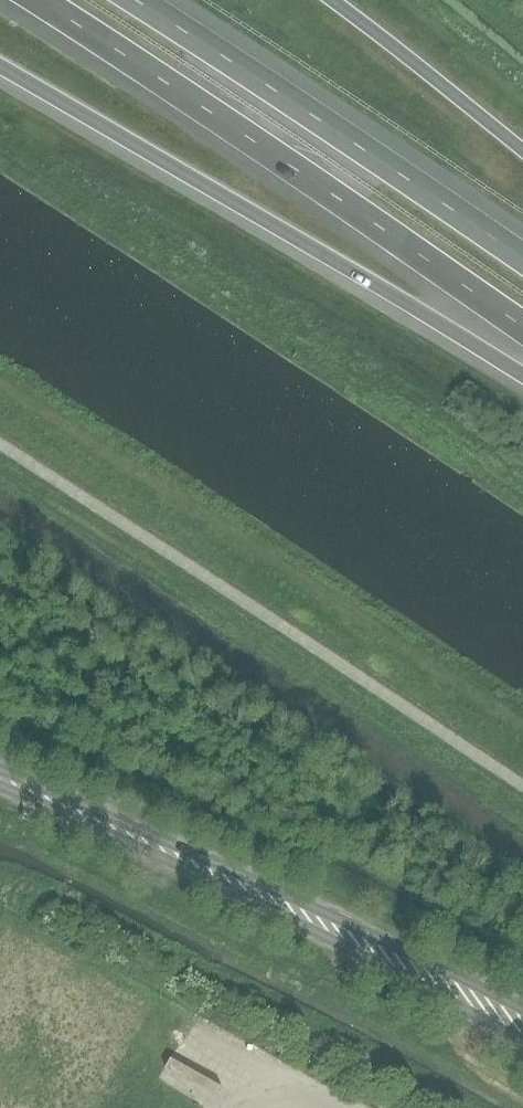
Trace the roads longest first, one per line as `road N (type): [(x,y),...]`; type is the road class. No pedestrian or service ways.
road 1 (motorway): [(0,67),(522,375)]
road 2 (motorway): [(33,0),(282,159),(522,327)]
road 3 (primary): [(0,779),(312,919),(522,1026)]
road 4 (motorway): [(522,258),(133,0)]
road 5 (motorway): [(522,150),(332,0)]

